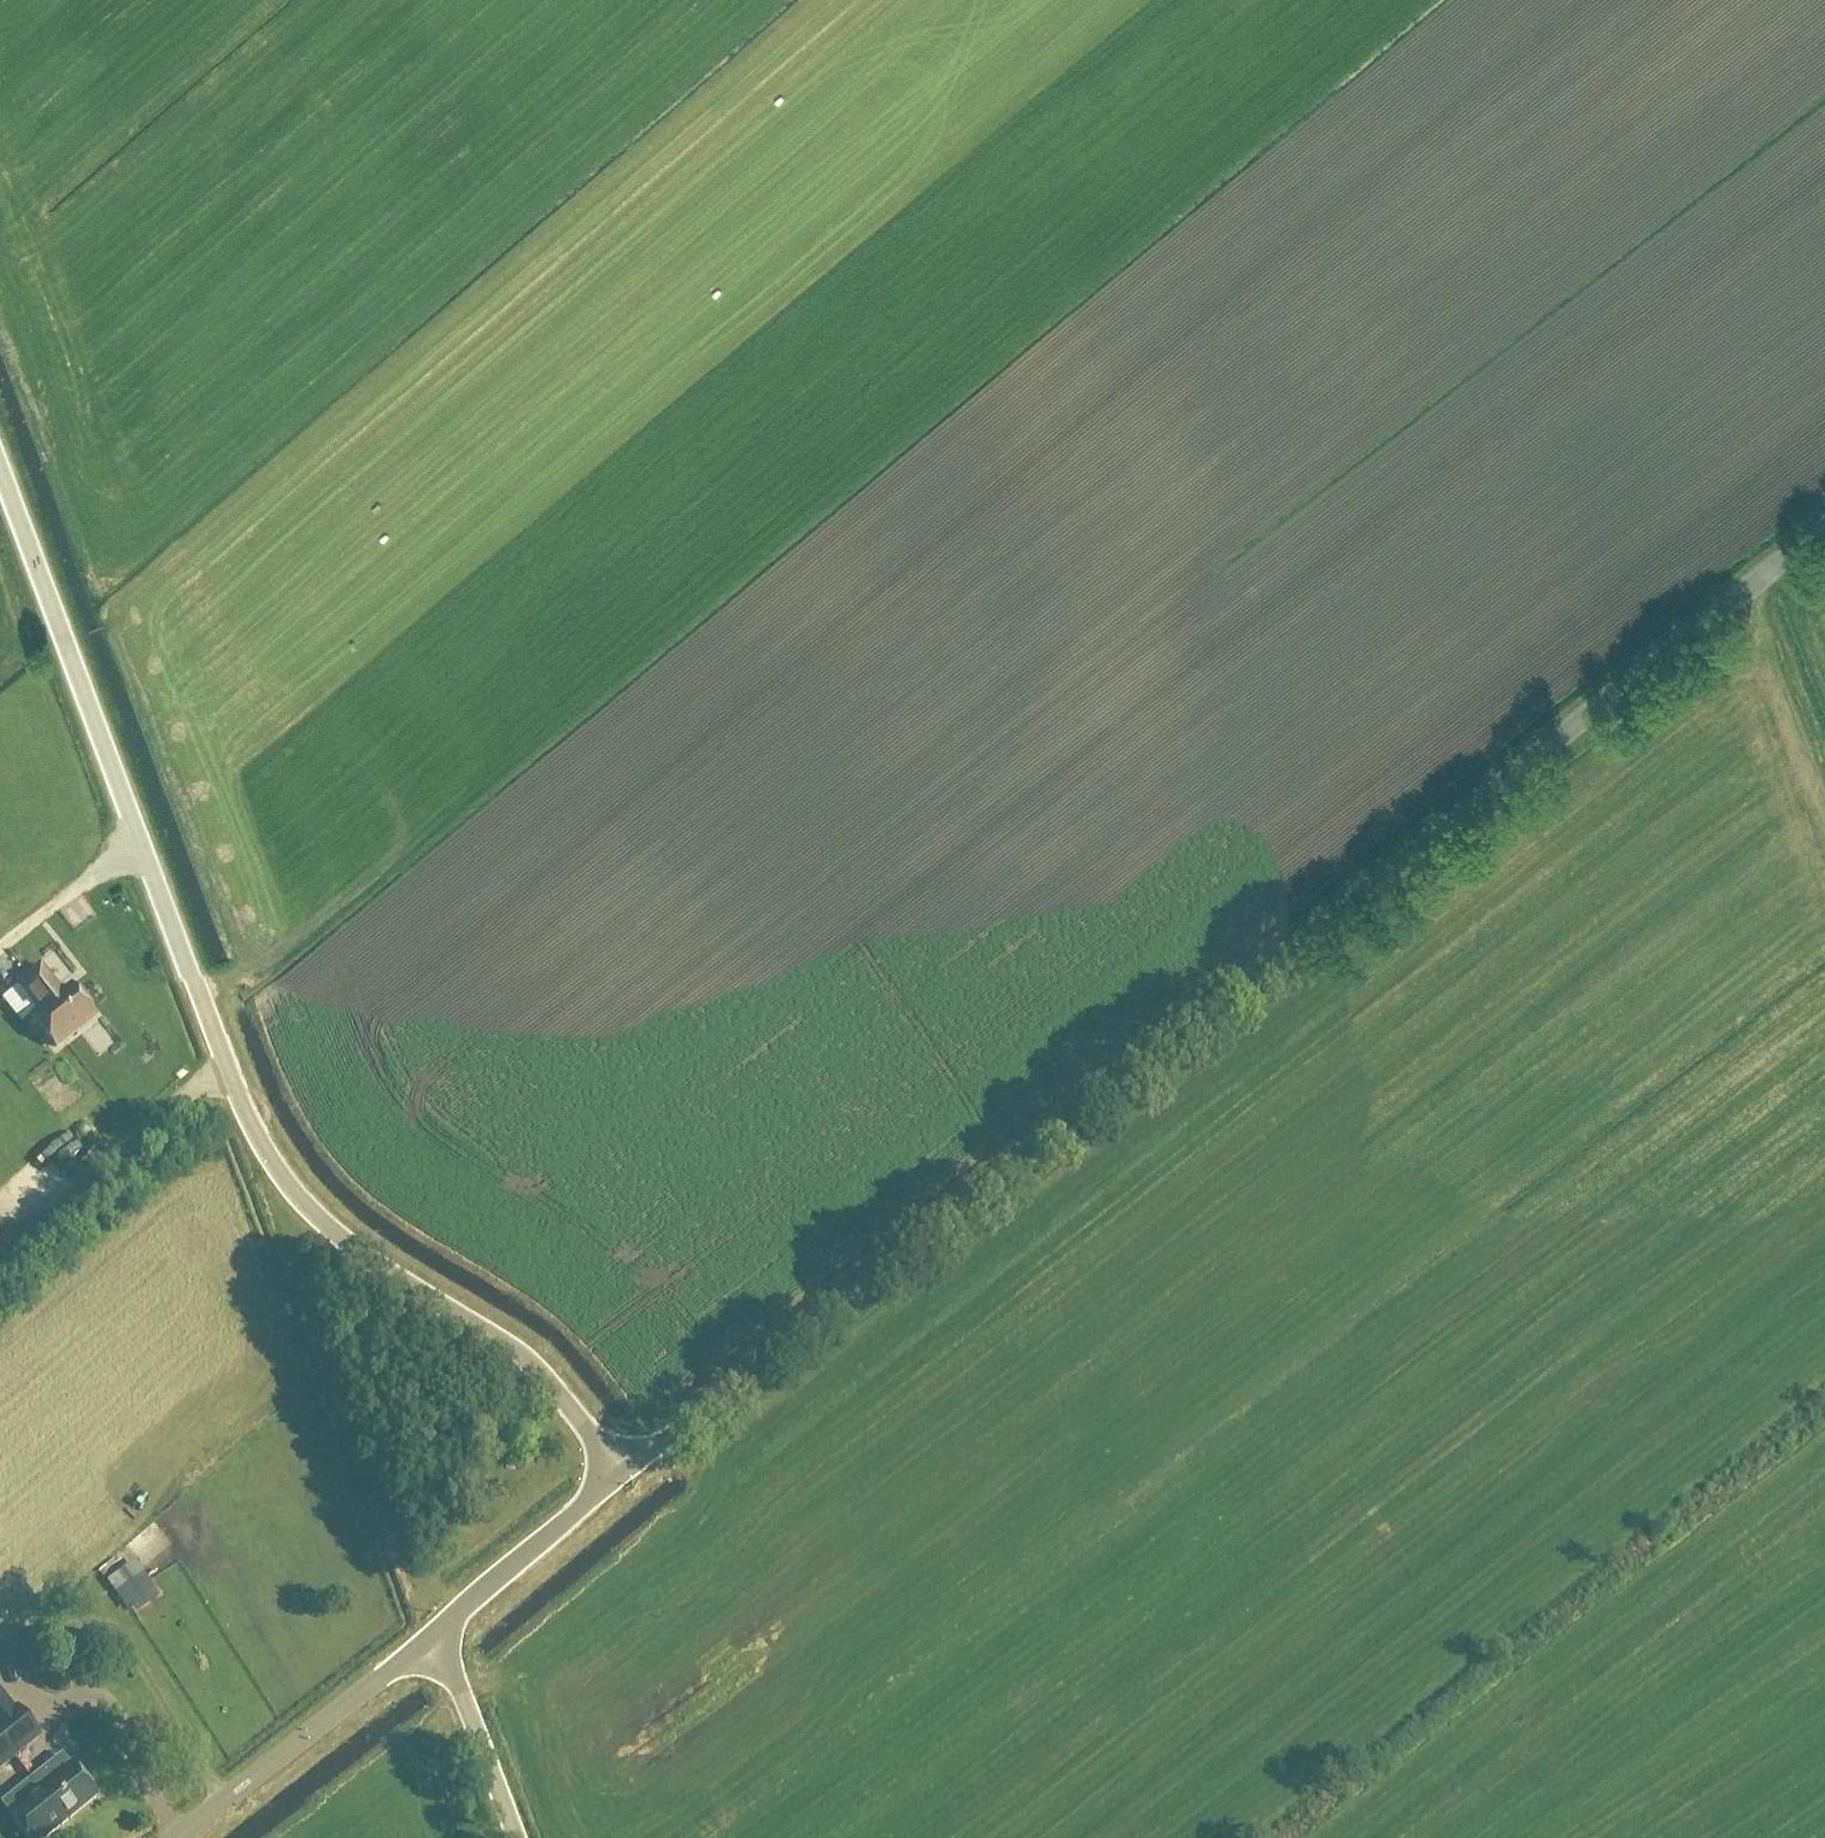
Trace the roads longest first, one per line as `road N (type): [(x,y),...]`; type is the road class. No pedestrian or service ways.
road 1 (unclassified): [(621,1470),(942,1200),(1824,500)]
road 2 (unclassified): [(621,1470),(526,1357),(336,1234),(248,1119),(0,451)]
road 3 (unclassified): [(175,1837),(441,1627)]
road 4 (unclassified): [(441,1627),(621,1470)]
road 5 (unclassified): [(520,1837),(441,1627)]

